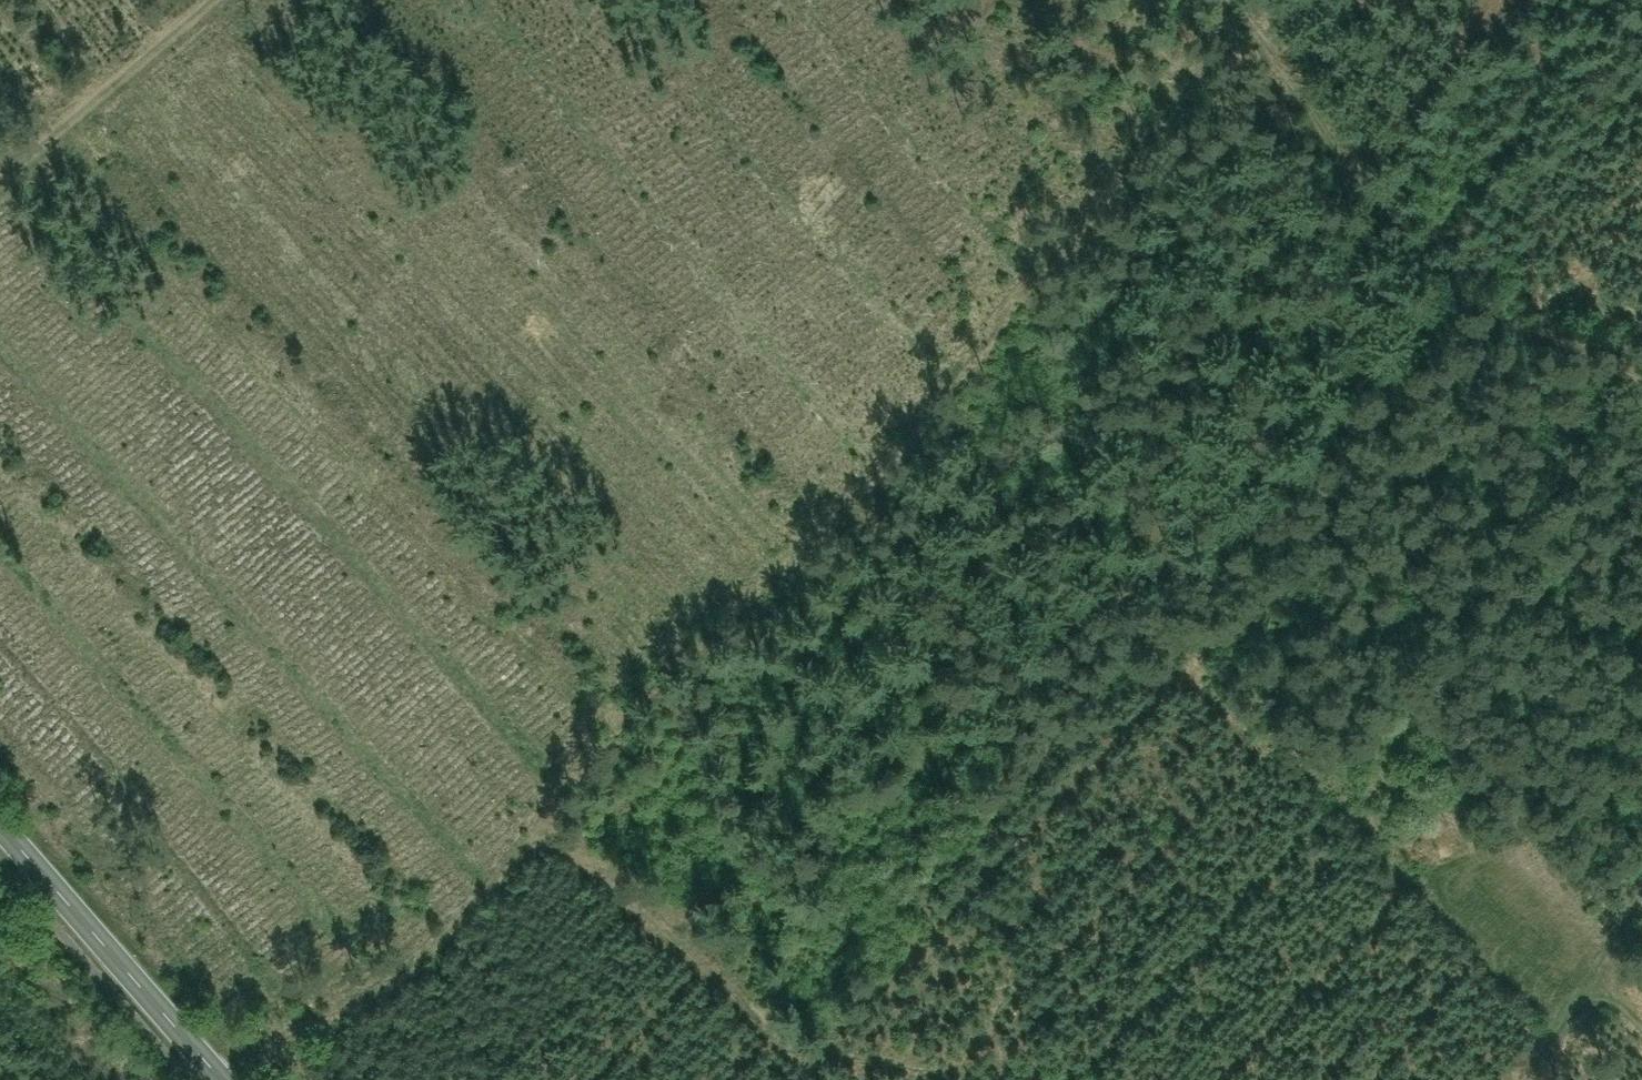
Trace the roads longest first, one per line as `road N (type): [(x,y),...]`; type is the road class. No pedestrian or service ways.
road 1 (track): [(1641,422),(1566,381),(1429,273),(1223,0)]
road 2 (secondary): [(220,1079),(0,831)]
road 3 (track): [(0,181),(222,0)]
road 4 (track): [(1526,1079),(1641,893)]

